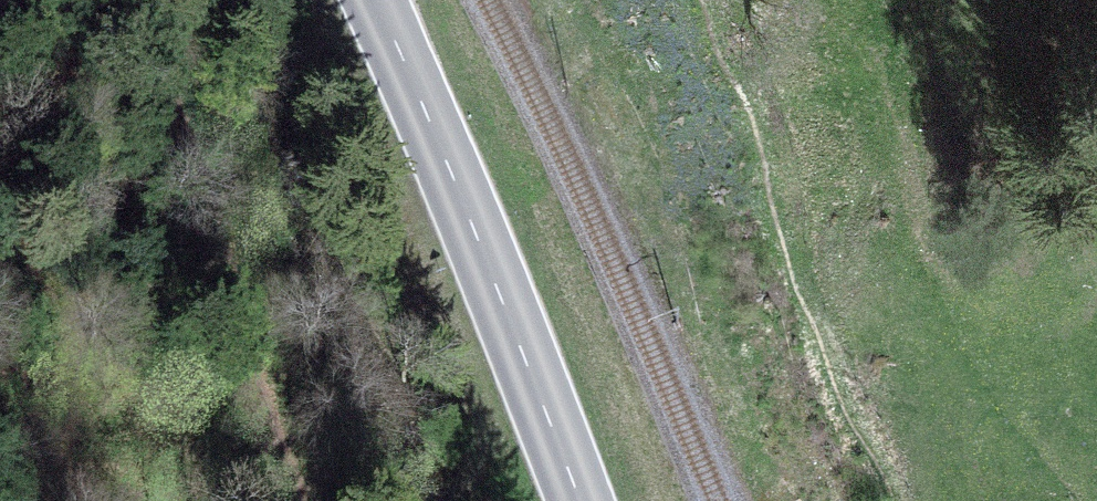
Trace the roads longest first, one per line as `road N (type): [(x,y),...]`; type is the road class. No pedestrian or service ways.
road 1 (primary): [(376,0),(579,500)]
road 2 (track): [(111,0),(163,62),(292,500)]
road 3 (track): [(832,0),(874,50),(914,140),(933,247)]

